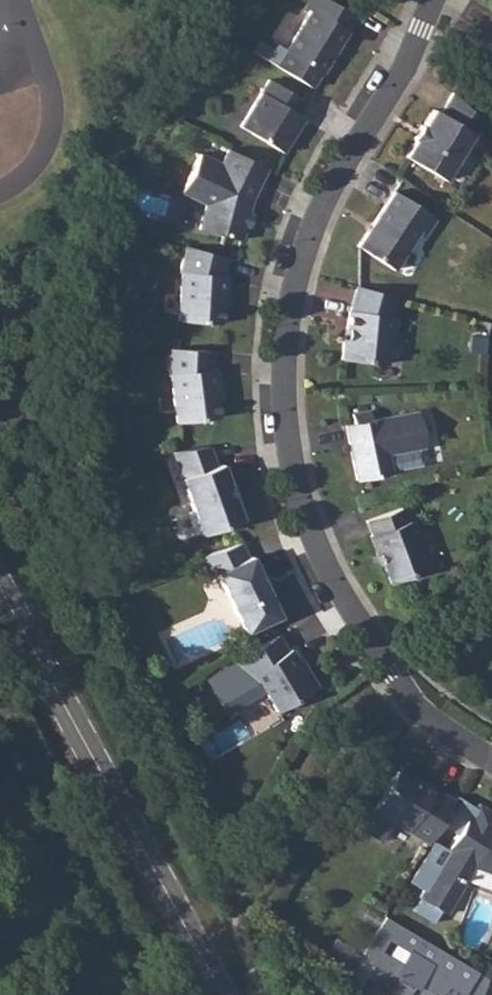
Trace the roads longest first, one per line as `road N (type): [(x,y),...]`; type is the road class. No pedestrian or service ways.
road 1 (residential): [(439,0),(411,71),(345,174),(311,254),(296,332),(294,404),(308,497),(349,598),(428,710),(491,756)]
road 2 (secondary): [(222,994),(0,585)]

